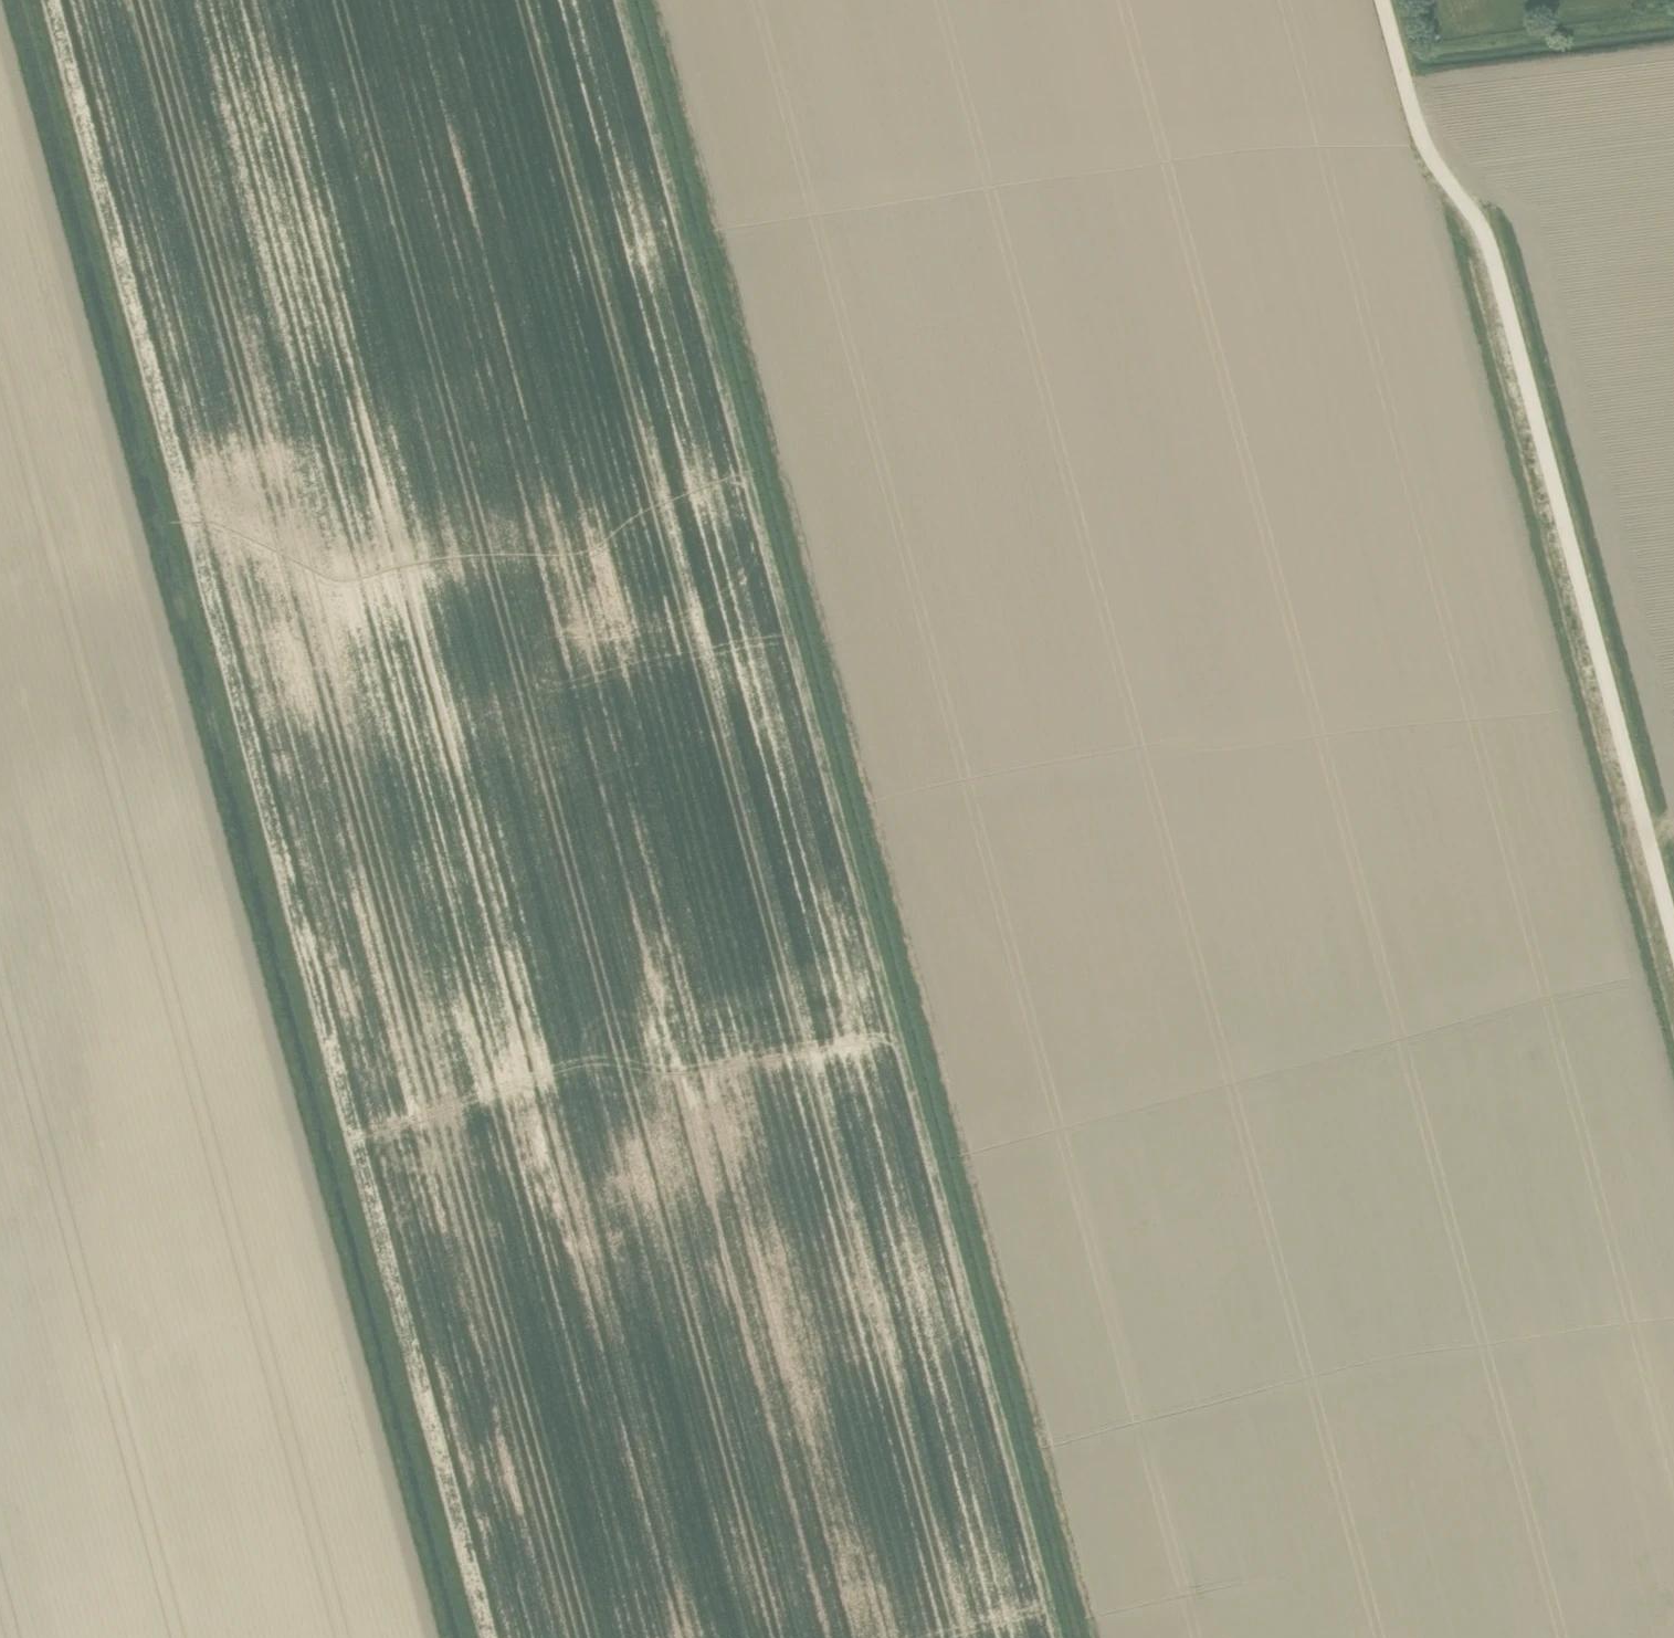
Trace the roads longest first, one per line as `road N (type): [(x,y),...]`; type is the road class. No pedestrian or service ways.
road 1 (track): [(1388,0),(1430,160),(1486,221),(1673,924)]

